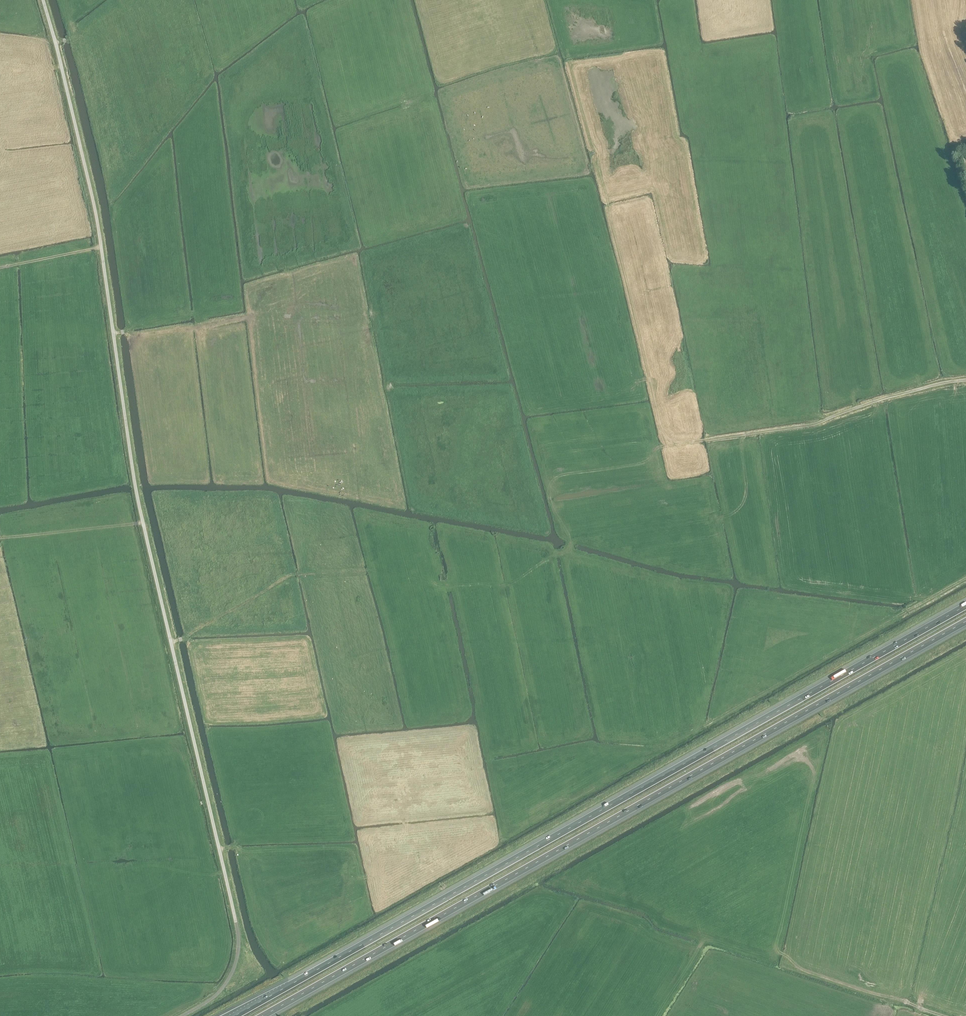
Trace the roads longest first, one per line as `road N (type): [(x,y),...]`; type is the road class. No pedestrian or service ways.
road 1 (unclassified): [(183,1015),(229,980),(237,923),(147,540),(96,213),(43,0)]
road 2 (motorway): [(965,605),(235,1015)]
road 3 (motorway): [(263,1015),(965,621)]
road 4 (track): [(674,445),(658,448),(571,535),(567,549),(510,584),(375,571),(291,576),(171,643)]
road 5 (track): [(706,937),(777,952),(944,1015)]
road 6 (track): [(645,908),(706,937),(657,984),(638,1015)]
road 7 (track): [(144,522),(0,537)]
road 8 (track): [(965,381),(829,418)]
road 9 (unclassified): [(851,644),(965,579)]

